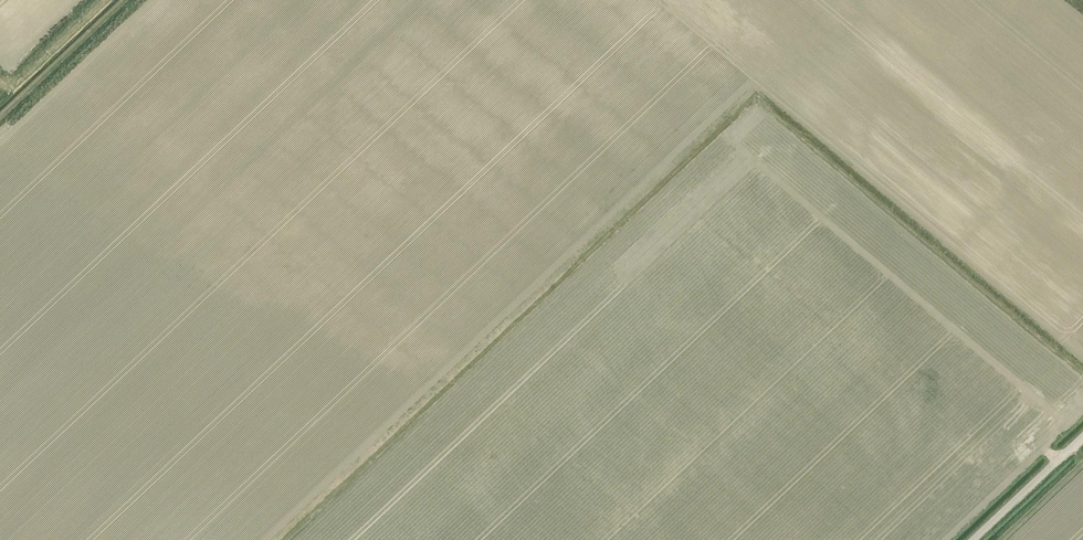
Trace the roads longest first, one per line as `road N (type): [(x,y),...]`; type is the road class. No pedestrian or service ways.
road 1 (unclassified): [(972,539),(1082,436)]

